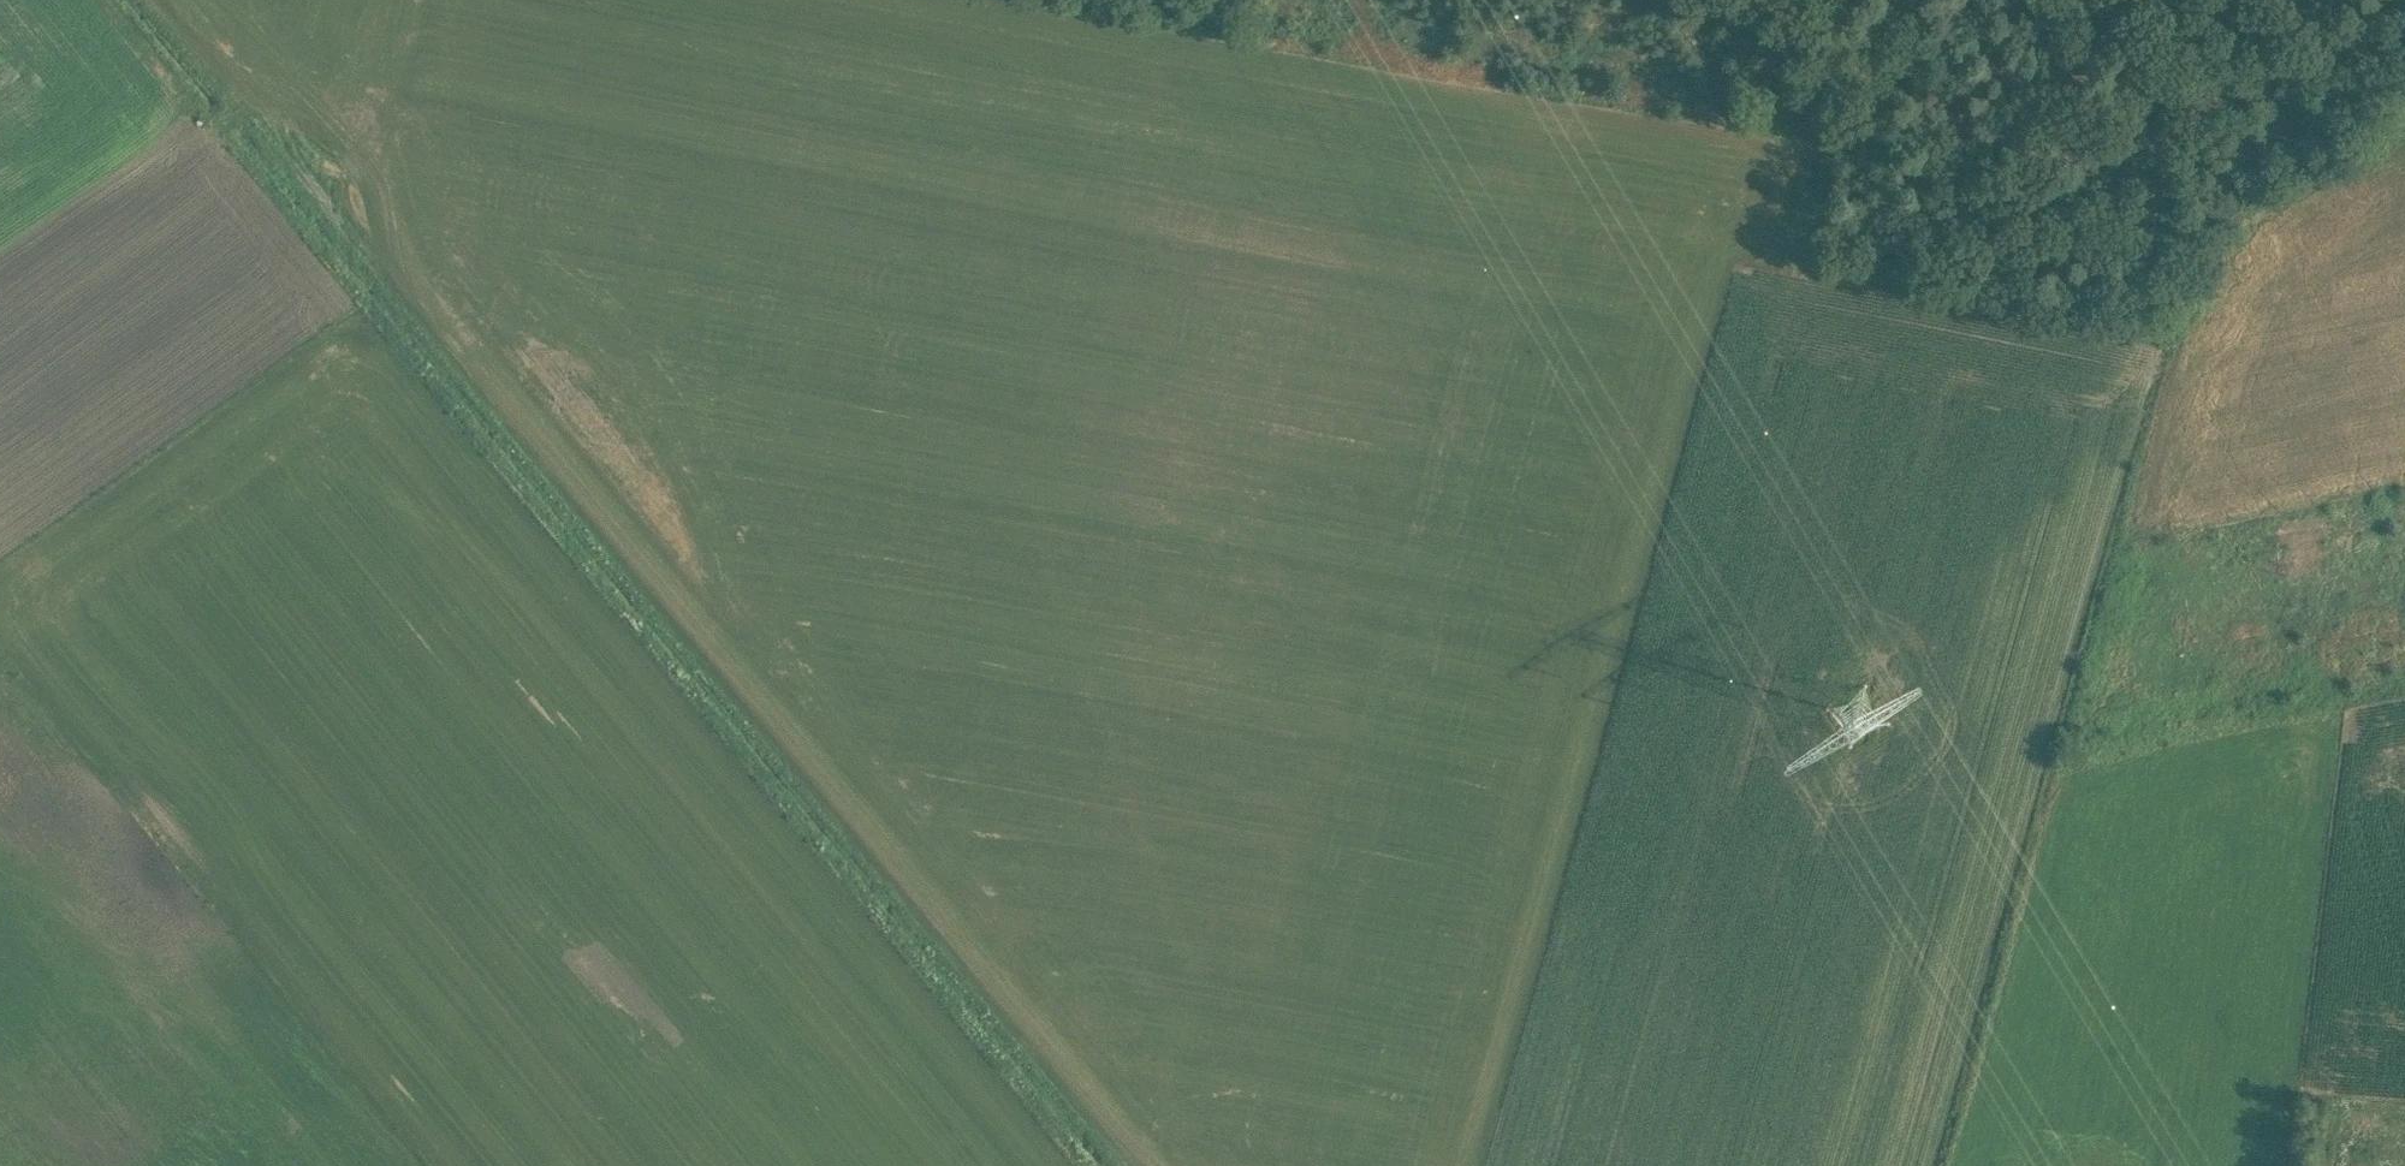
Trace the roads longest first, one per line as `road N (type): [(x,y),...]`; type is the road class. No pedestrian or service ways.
road 1 (track): [(1677,0),(1520,70),(1432,67),(1206,21),(1165,0)]
road 2 (track): [(2253,0),(2131,237),(2130,284),(2144,337)]

